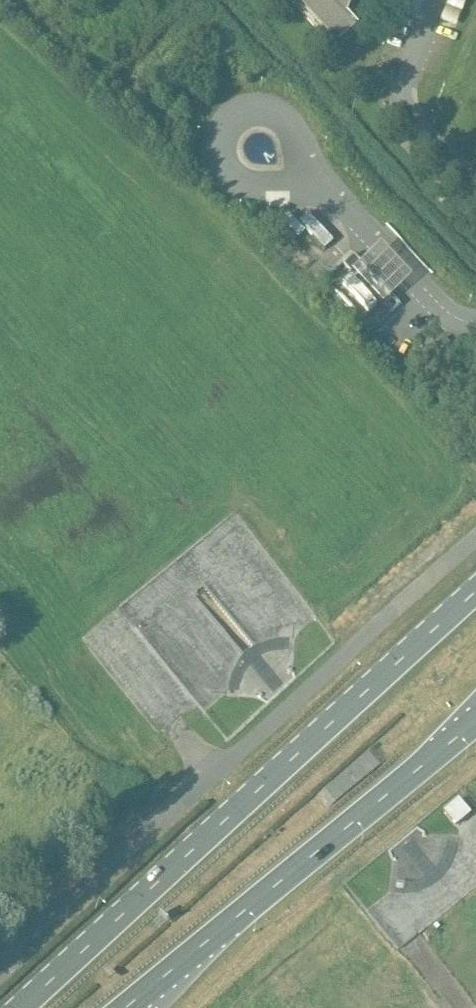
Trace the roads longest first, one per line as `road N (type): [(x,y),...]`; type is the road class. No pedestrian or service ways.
road 1 (unclassified): [(0,970),(475,536)]
road 2 (primary): [(475,590),(20,1007)]
road 3 (primary): [(127,1007),(475,722)]

